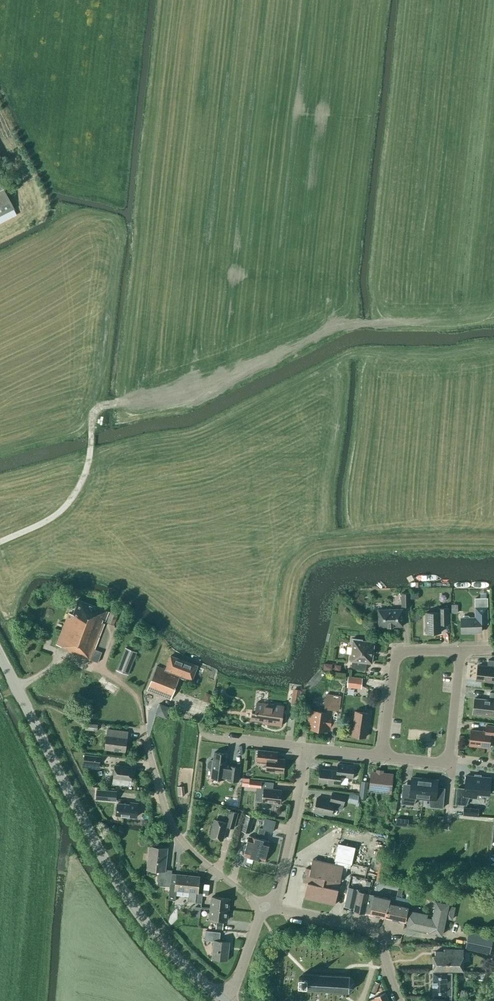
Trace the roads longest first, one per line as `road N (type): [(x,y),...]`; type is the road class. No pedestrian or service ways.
road 1 (tertiary): [(222,999),(121,888),(0,656)]
road 2 (unclassified): [(265,911),(181,839),(143,725)]
road 3 (unclassified): [(399,1000),(369,930),(273,908)]
road 4 (residential): [(382,757),(398,655),(459,652)]
road 5 (unclassified): [(273,908),(302,748)]
road 6 (track): [(0,543),(67,506),(85,474),(92,432)]

